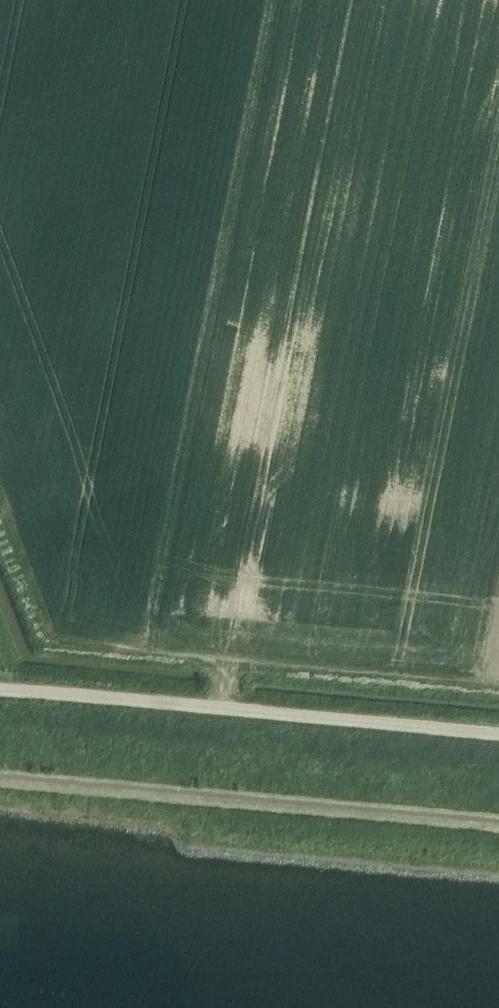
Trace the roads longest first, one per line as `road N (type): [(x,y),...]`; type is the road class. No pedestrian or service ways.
road 1 (track): [(0,695),(498,734)]

